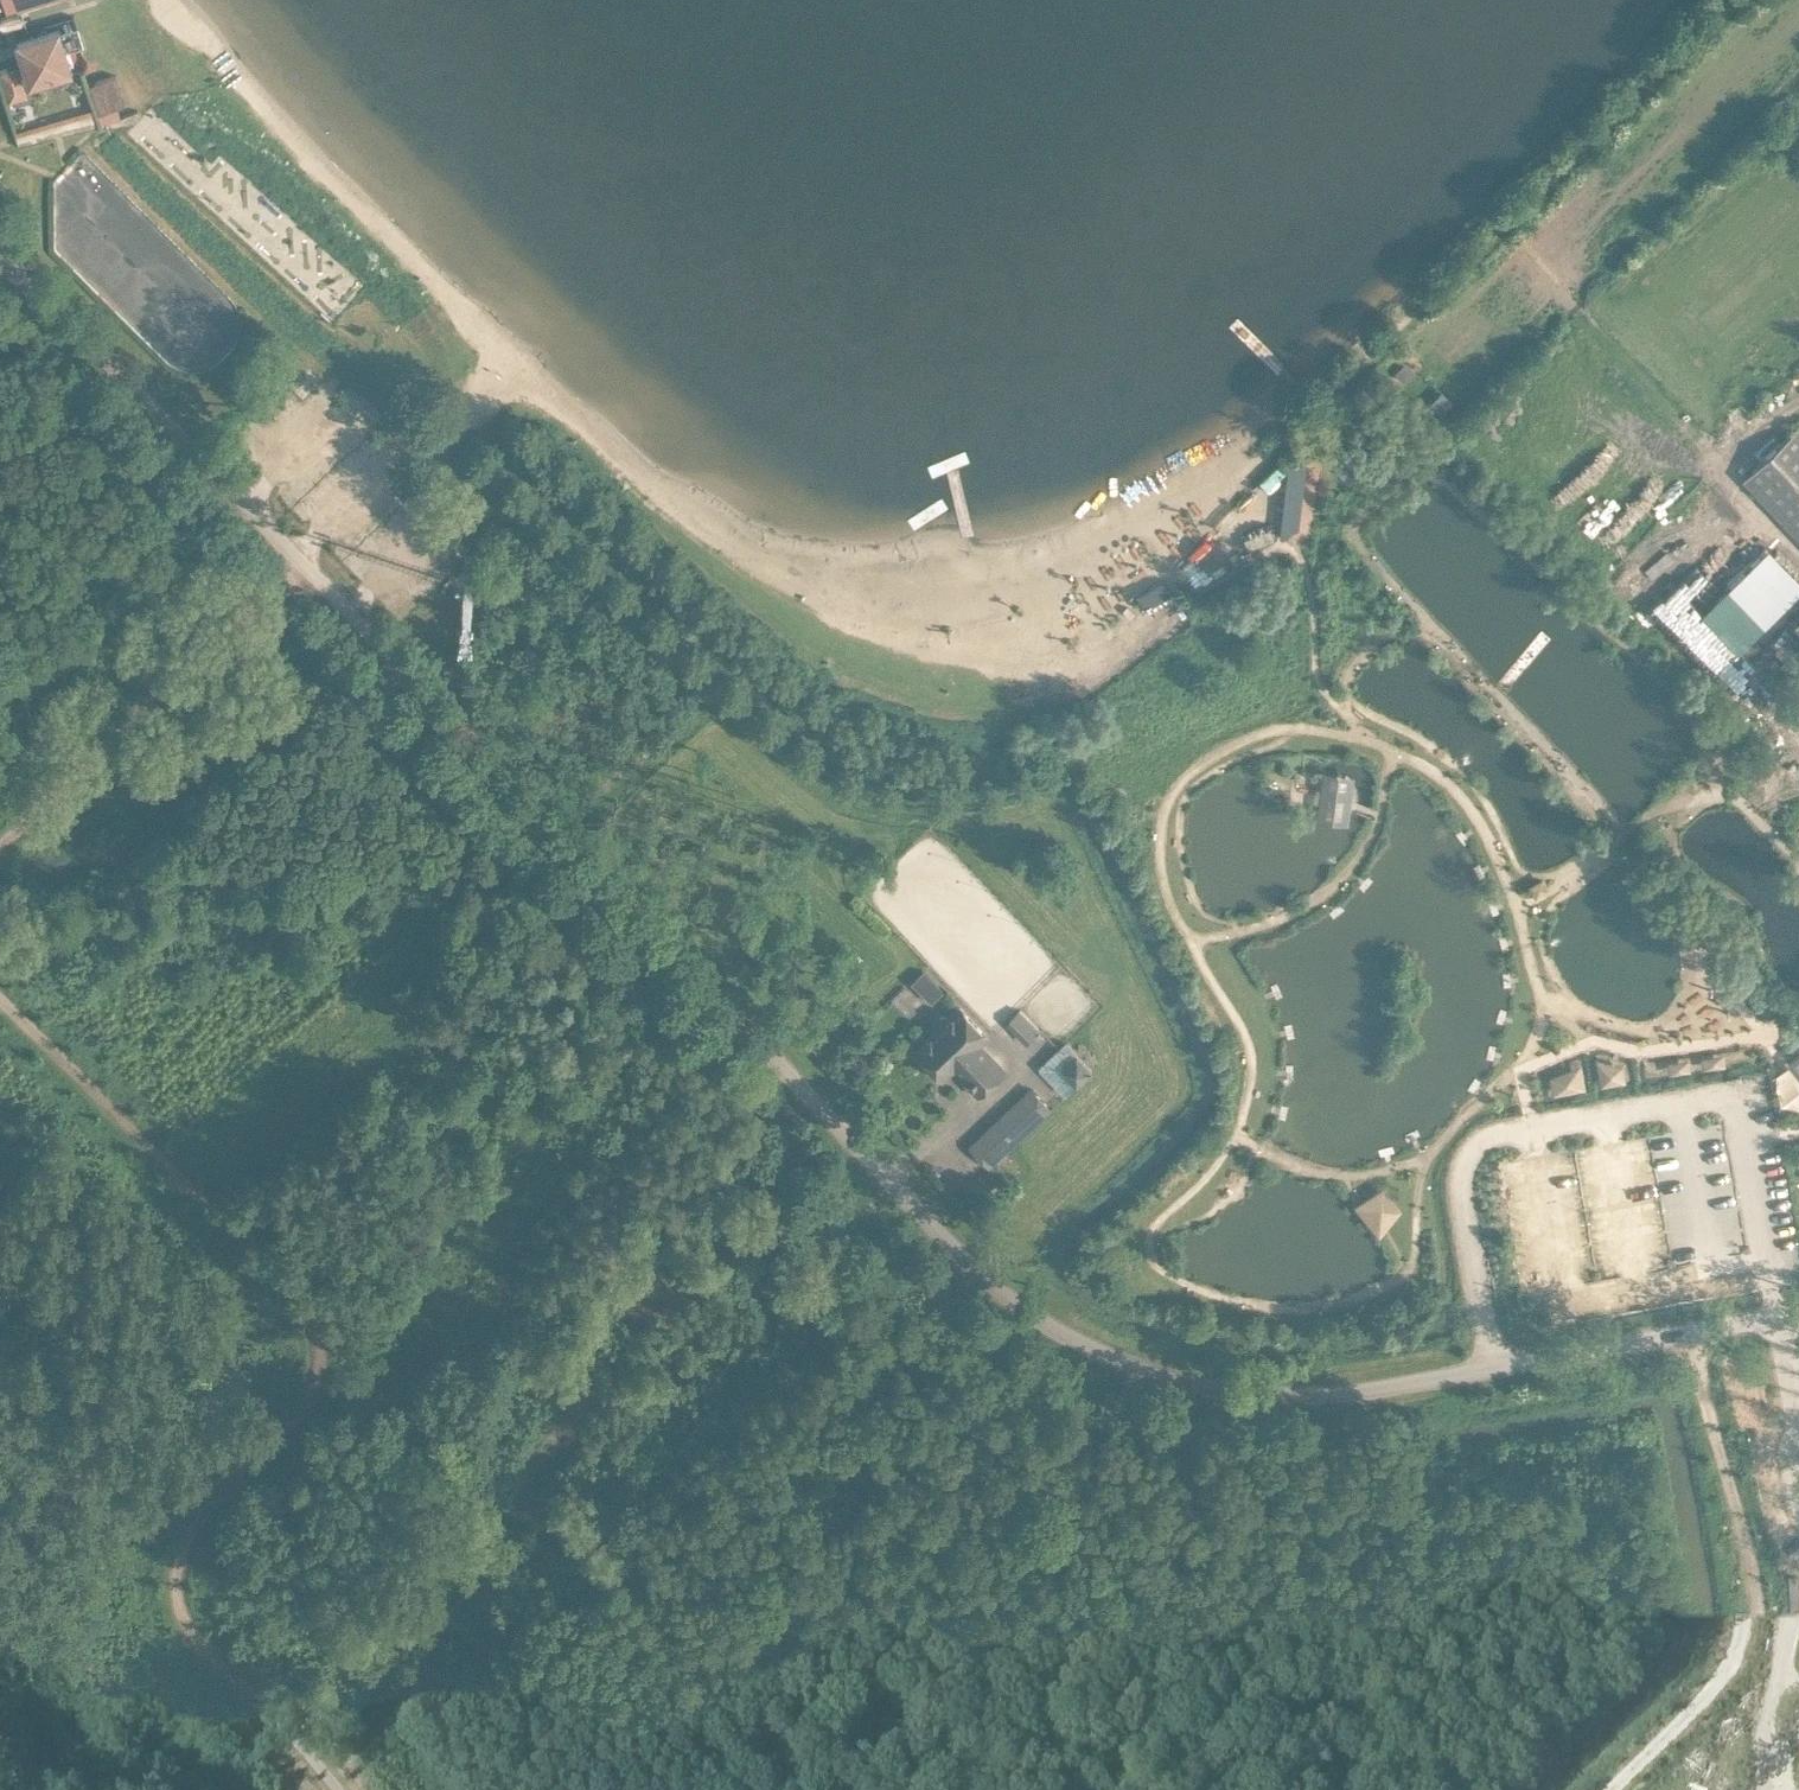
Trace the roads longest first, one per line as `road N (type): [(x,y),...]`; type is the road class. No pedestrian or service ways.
road 1 (unclassified): [(1798,1298),(1255,1391),(1128,1378),(1070,1359),(1009,1309),(0,249)]
road 2 (track): [(1615,1789),(1719,1684),(1744,1633),(1740,1569),(1694,1381),(1691,1317)]

